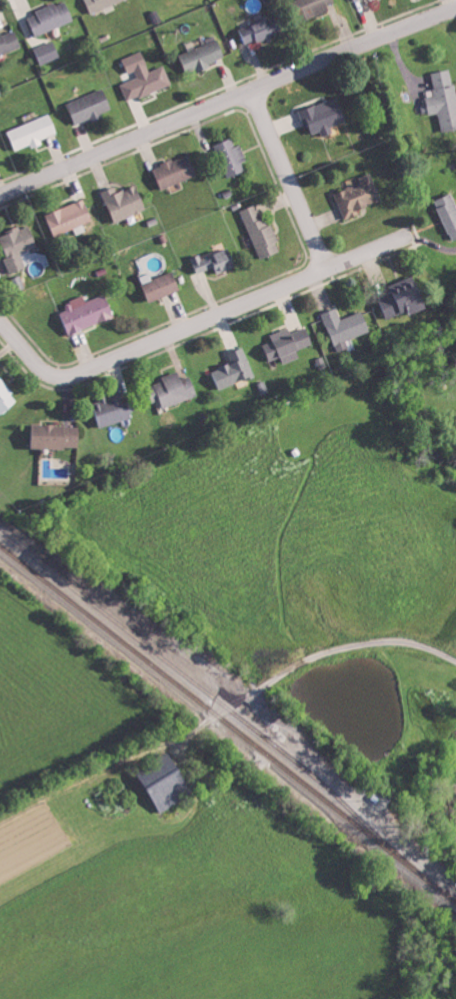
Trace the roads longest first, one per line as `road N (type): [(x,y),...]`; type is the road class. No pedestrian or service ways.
road 1 (residential): [(455,11),(0,198)]
road 2 (residential): [(0,325),(36,365),(70,377),(407,237)]
road 3 (residential): [(255,90),(329,270)]

